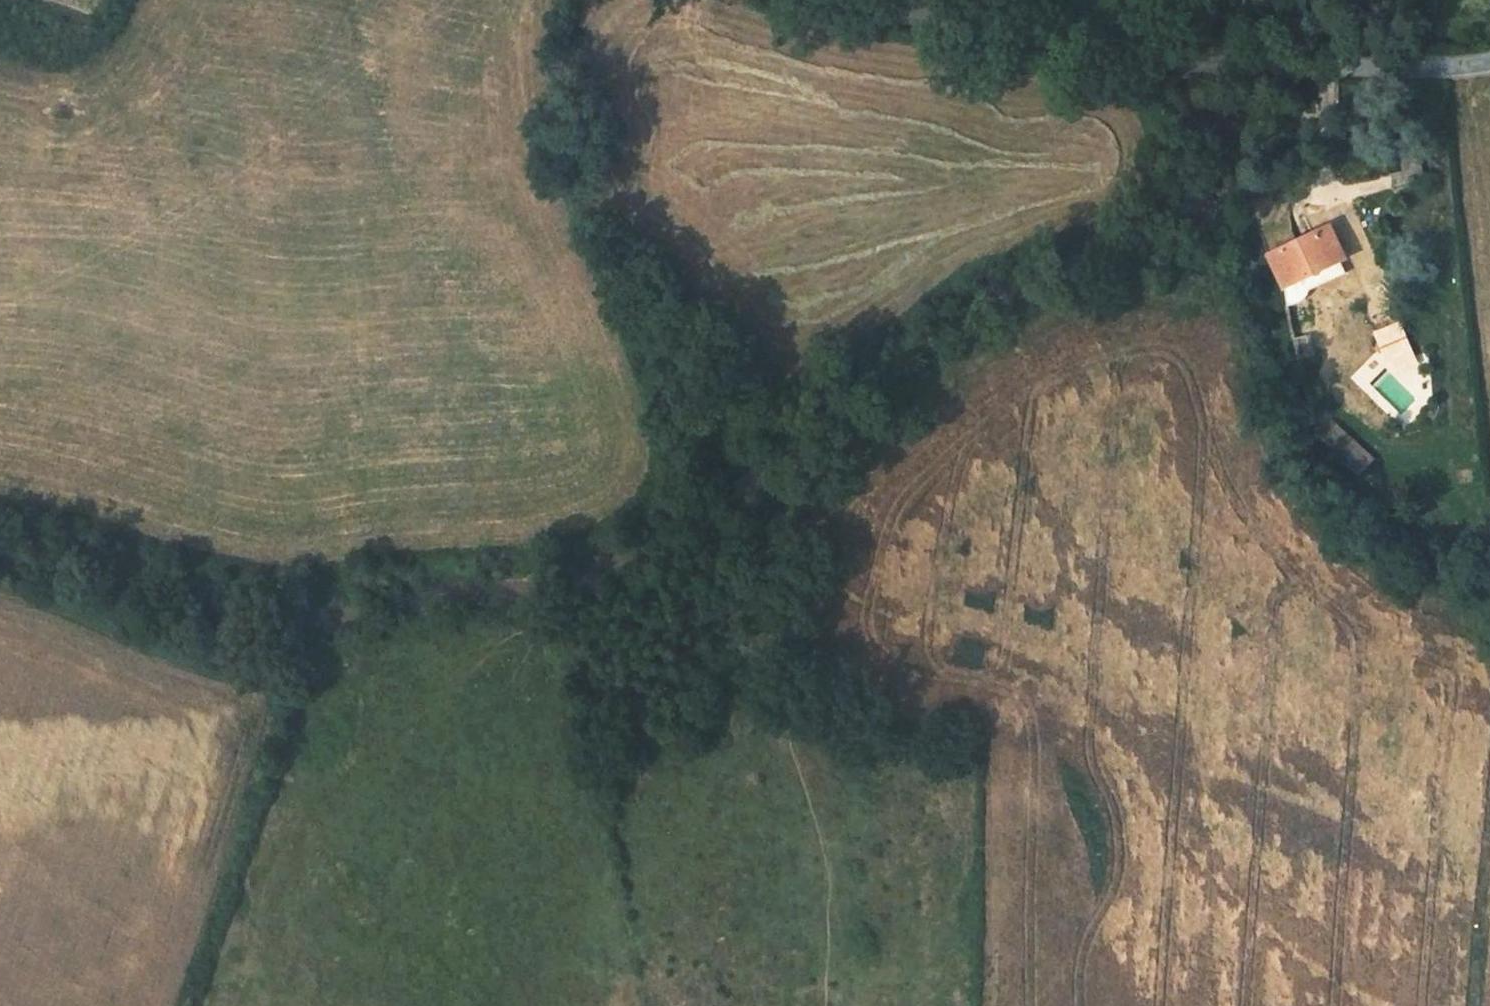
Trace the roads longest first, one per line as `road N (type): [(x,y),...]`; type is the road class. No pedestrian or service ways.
road 1 (unclassified): [(1489,61),(1399,74),(1146,64),(815,0)]

